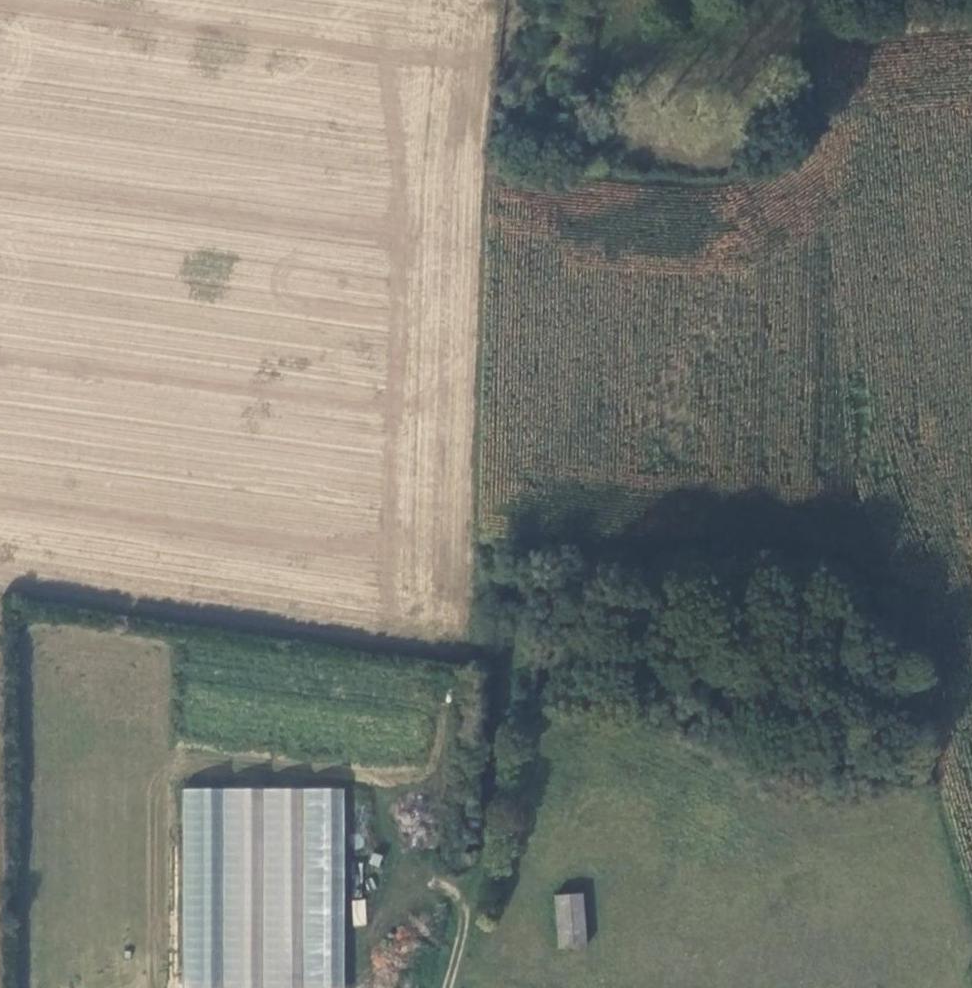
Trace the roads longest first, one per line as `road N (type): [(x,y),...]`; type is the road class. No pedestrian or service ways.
road 1 (track): [(449,987),(470,892),(497,671)]

